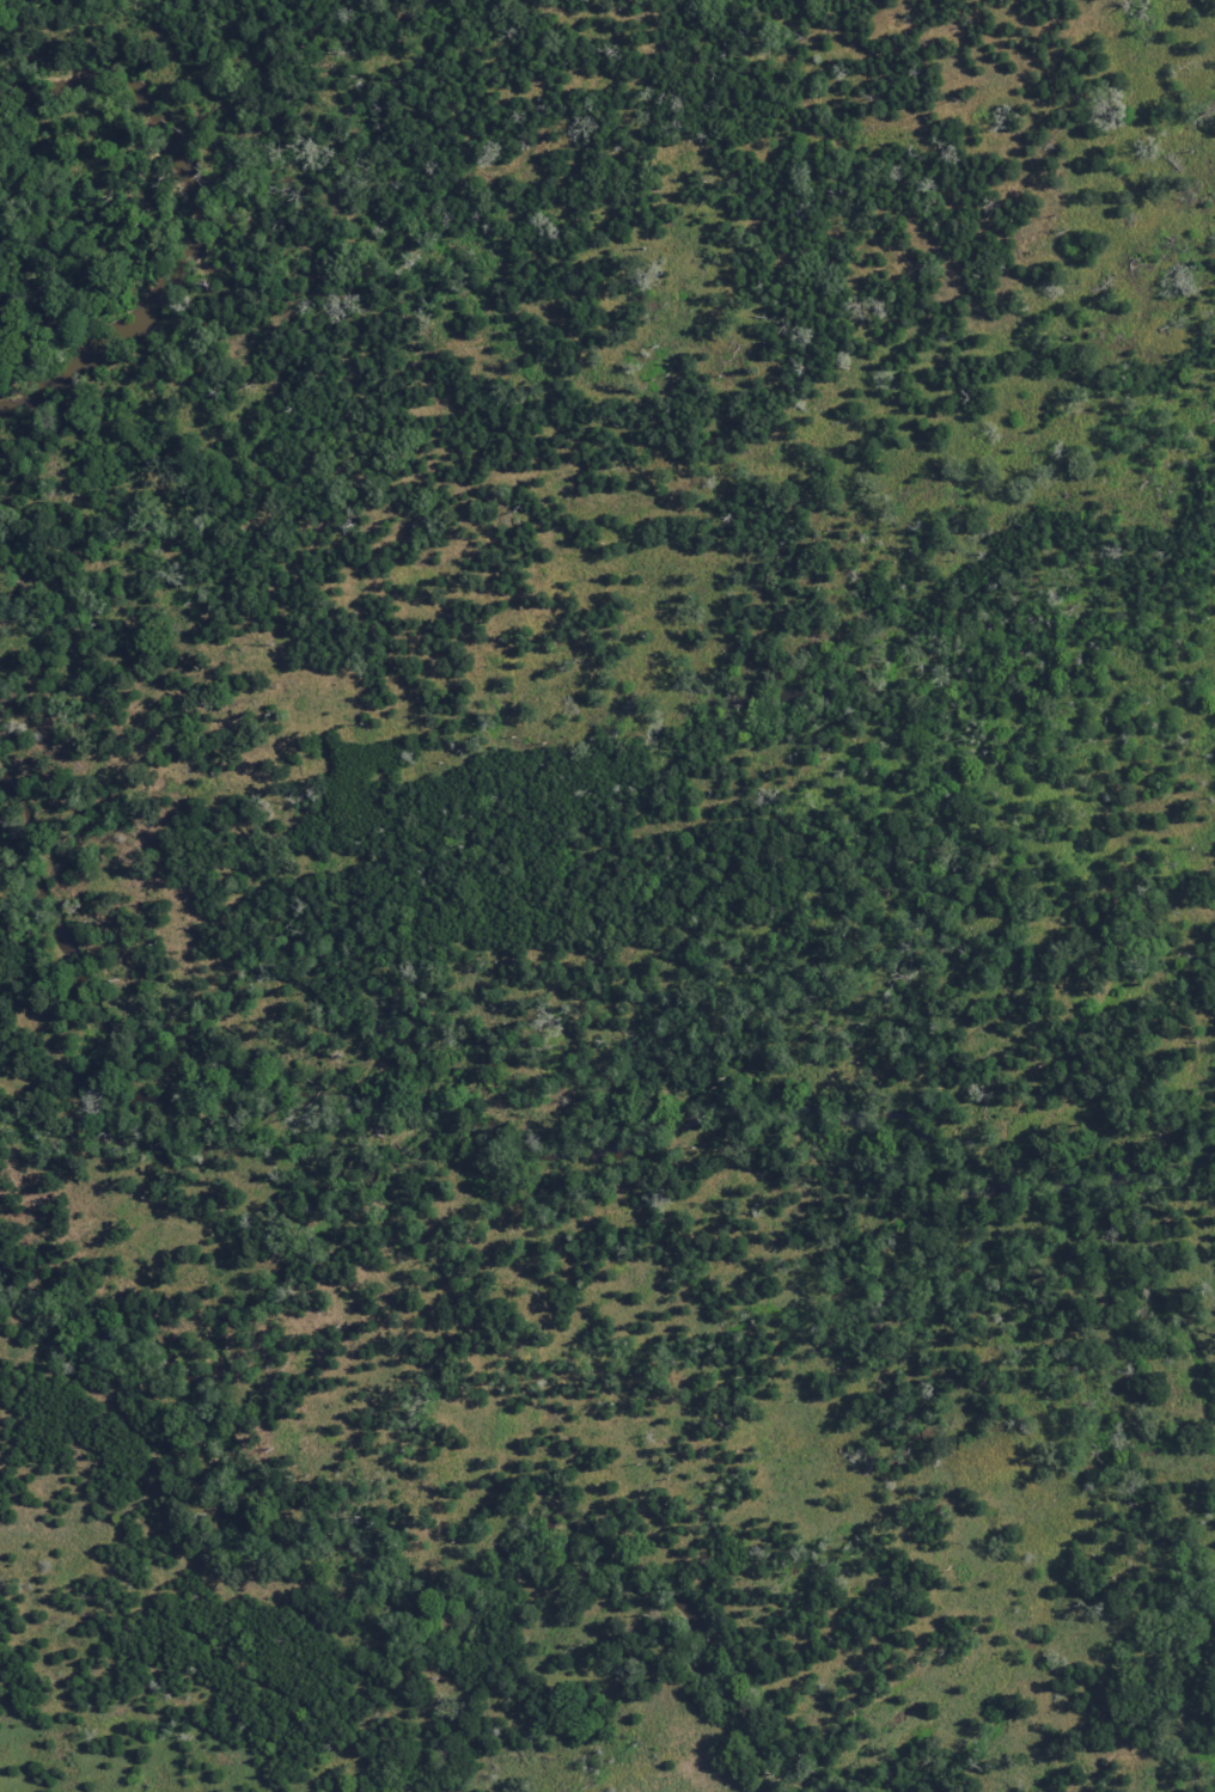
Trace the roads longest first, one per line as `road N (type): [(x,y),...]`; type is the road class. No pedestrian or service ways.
road 1 (residential): [(432,1791),(463,1770),(958,1559),(1064,1476)]

